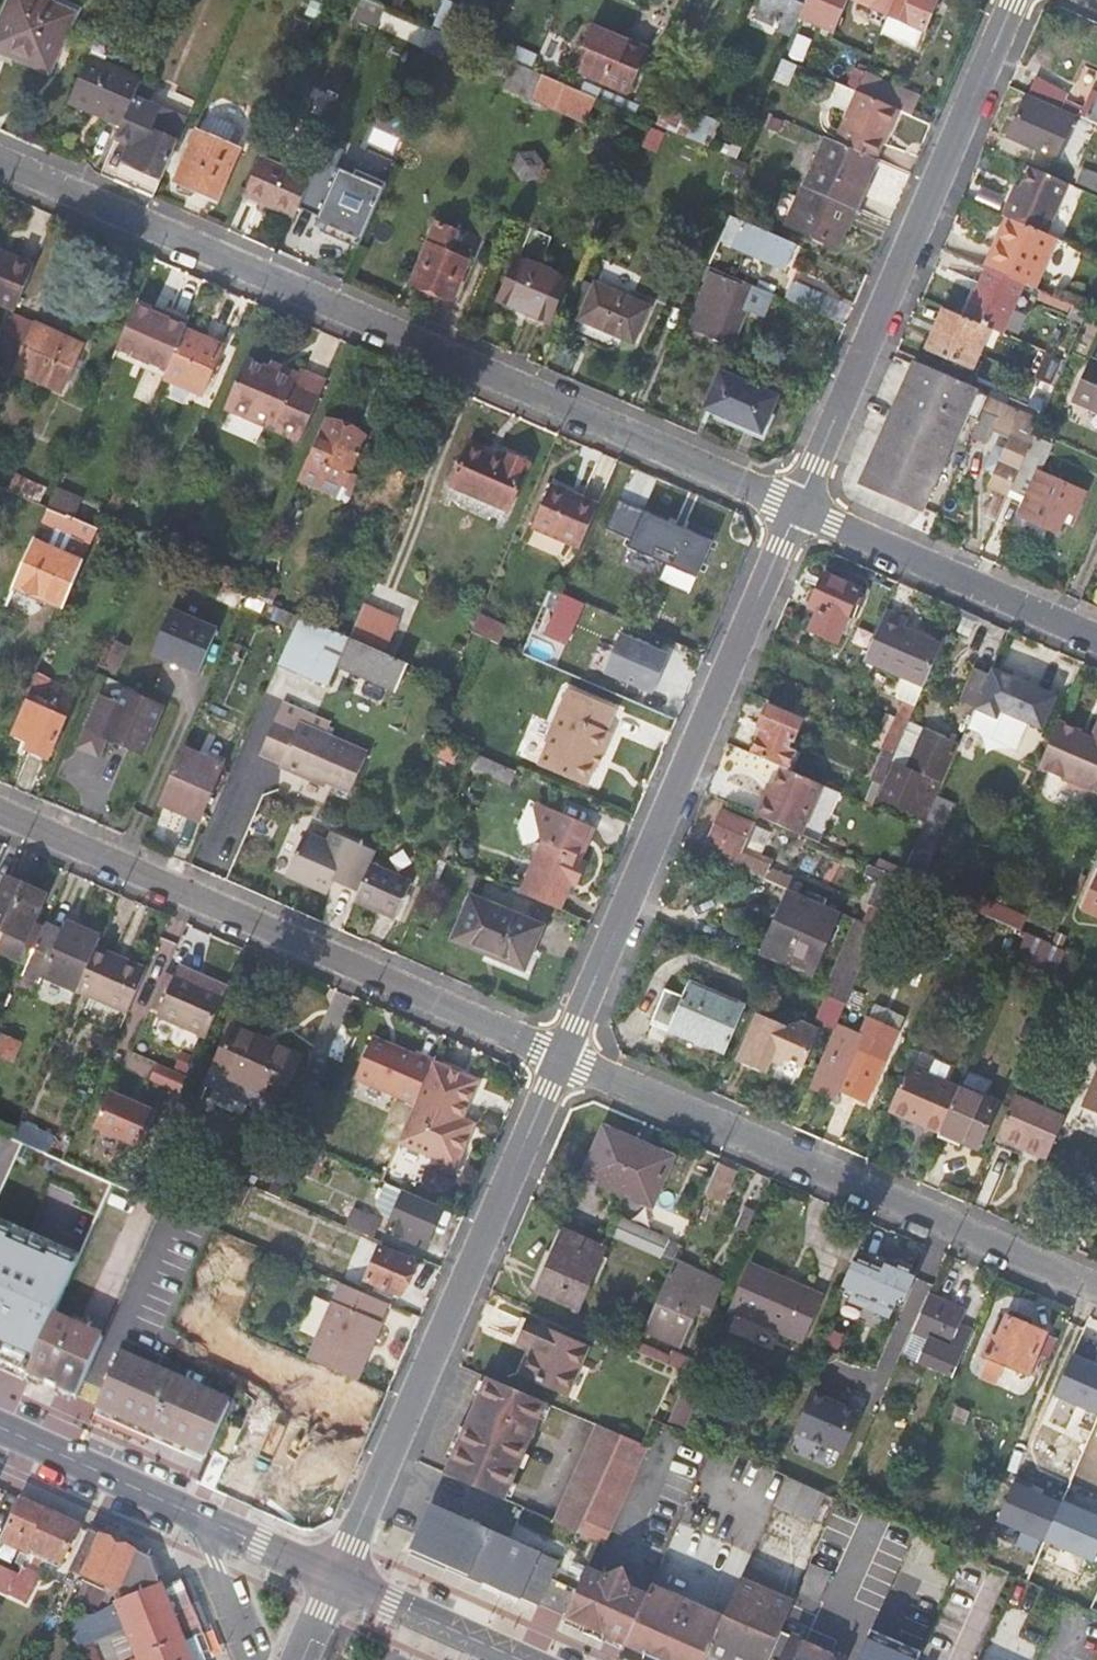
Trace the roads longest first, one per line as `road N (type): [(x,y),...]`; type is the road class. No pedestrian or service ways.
road 1 (residential): [(0,159),(798,508)]
road 2 (residential): [(0,811),(562,1056)]
road 3 (residential): [(798,508),(562,1056)]
road 4 (residential): [(562,1056),(1096,1289)]
road 5 (residential): [(562,1056),(337,1576)]
road 6 (residential): [(1014,0),(798,508)]
road 7 (residential): [(798,508),(1096,639)]
road 8 (tertiary): [(0,1427),(195,1514)]
road 9 (tertiary): [(337,1576),(523,1659)]
road 10 (residential): [(195,1514),(255,1659)]
road 11 (tertiary): [(195,1514),(337,1576)]

